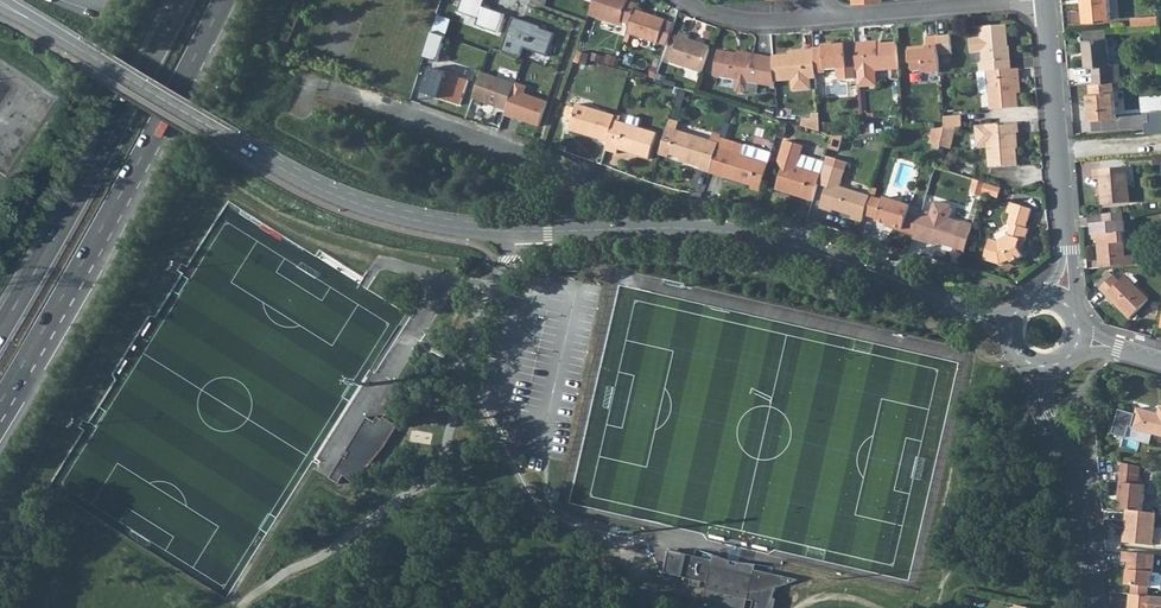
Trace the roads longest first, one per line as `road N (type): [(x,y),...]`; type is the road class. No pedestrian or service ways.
road 1 (tertiary): [(0,2),(332,194),(450,226),(578,231)]
road 2 (trunk): [(0,402),(223,0)]
road 3 (tertiary): [(578,231),(706,230),(784,243),(1011,326)]
road 4 (trunk): [(183,0),(0,331)]
road 5 (residential): [(578,231),(577,190),(563,168),(309,83)]
road 6 (residential): [(1057,298),(1068,268),(1042,0)]
road 7 (residential): [(1041,365),(1045,413),(1087,495),(1097,607)]
road 8 (residential): [(1024,0),(823,17)]
road 9 (residential): [(823,17),(748,19),(689,0)]

